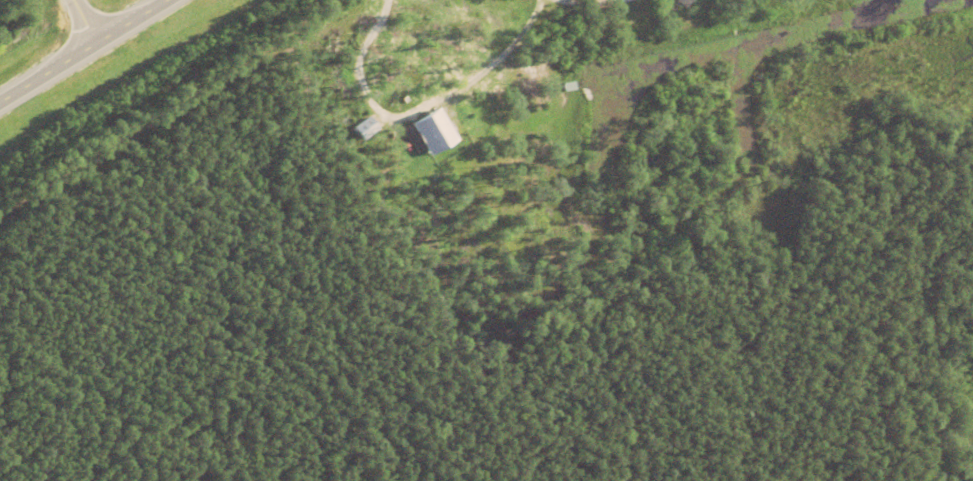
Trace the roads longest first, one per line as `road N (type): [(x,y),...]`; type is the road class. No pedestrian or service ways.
road 1 (primary): [(0,95),(155,0)]

